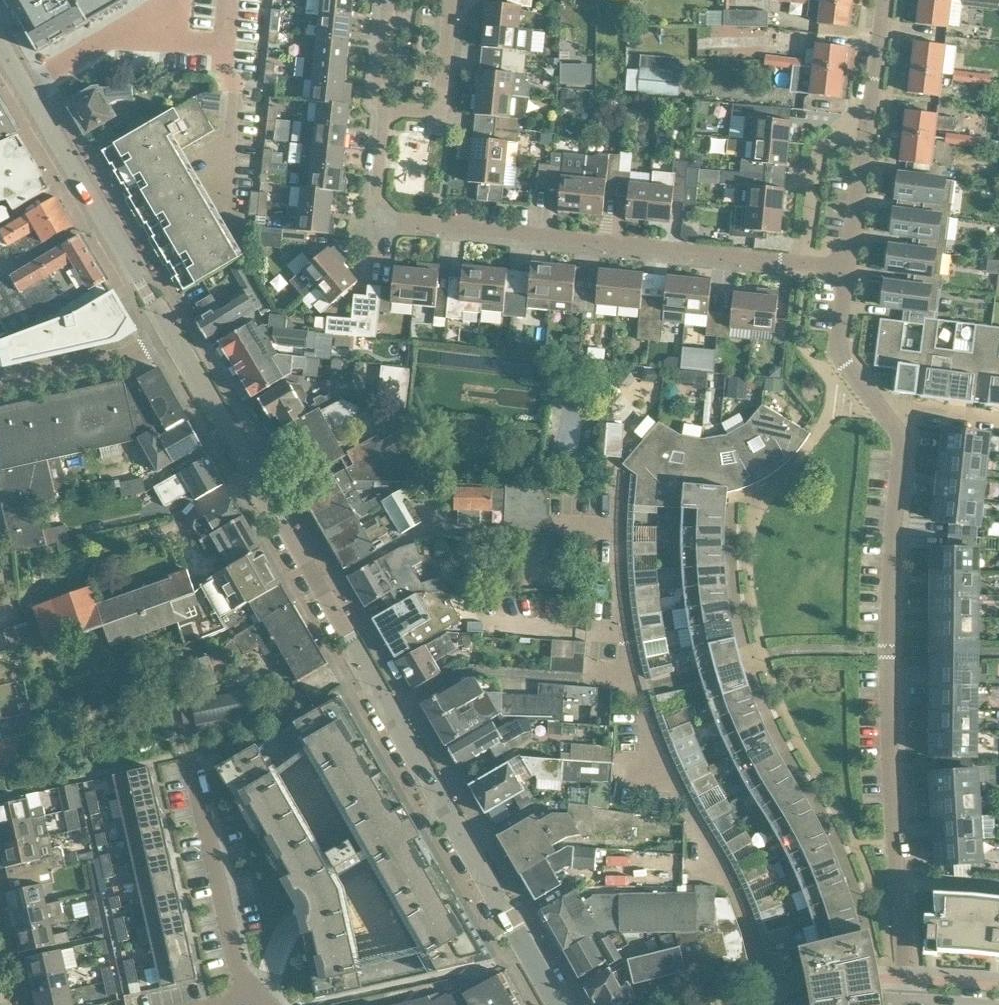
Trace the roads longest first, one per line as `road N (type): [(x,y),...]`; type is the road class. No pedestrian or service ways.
road 1 (unclassified): [(558,1004),(172,335)]
road 2 (residential): [(805,263),(385,217),(377,202),(386,120),(377,102),(383,0)]
road 3 (residential): [(908,1004),(887,673),(902,440),(885,412)]
road 4 (residential): [(770,1004),(739,898),(654,736),(633,665),(618,529),(620,468)]
road 5 (unclassified): [(172,335),(22,81)]
road 6 (residential): [(189,752),(239,981),(271,1004)]
road 7 (unclassified): [(172,335),(124,357),(0,383)]
road 8 (residential): [(805,263),(819,153),(871,122)]
road 9 (residential): [(160,0),(22,81)]
road 10 (residential): [(885,412),(840,351),(851,270)]
road 11 (residential): [(851,270),(871,122)]
road 12 (residential): [(871,122),(886,0)]

